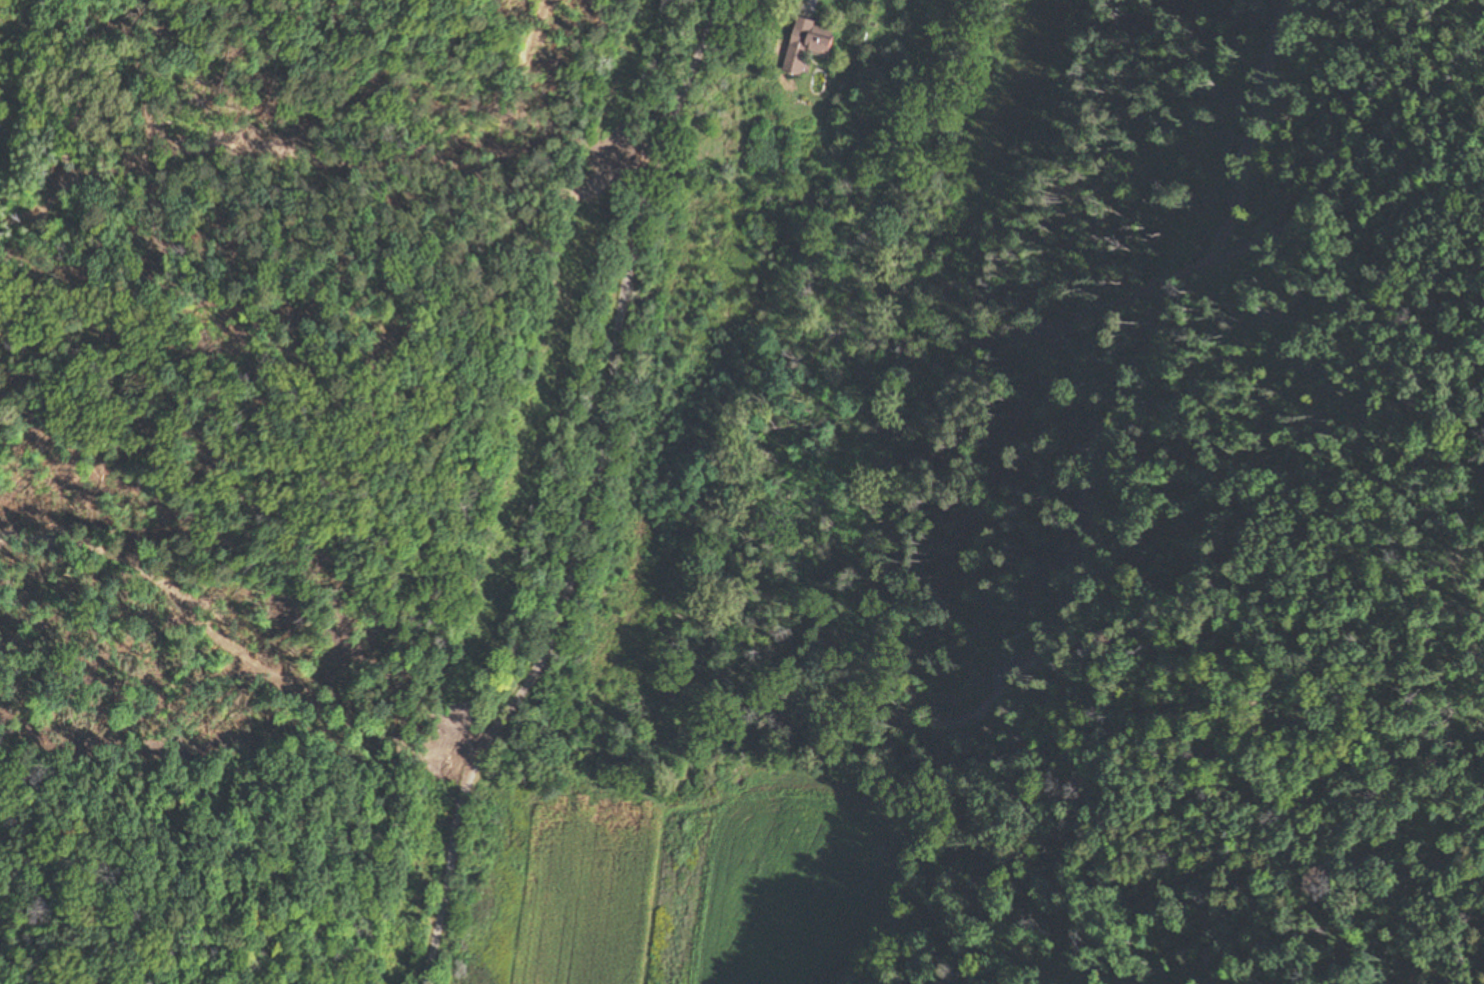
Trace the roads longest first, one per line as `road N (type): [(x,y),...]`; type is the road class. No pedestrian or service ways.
road 1 (residential): [(420,983),(623,346),(635,224),(711,0)]

